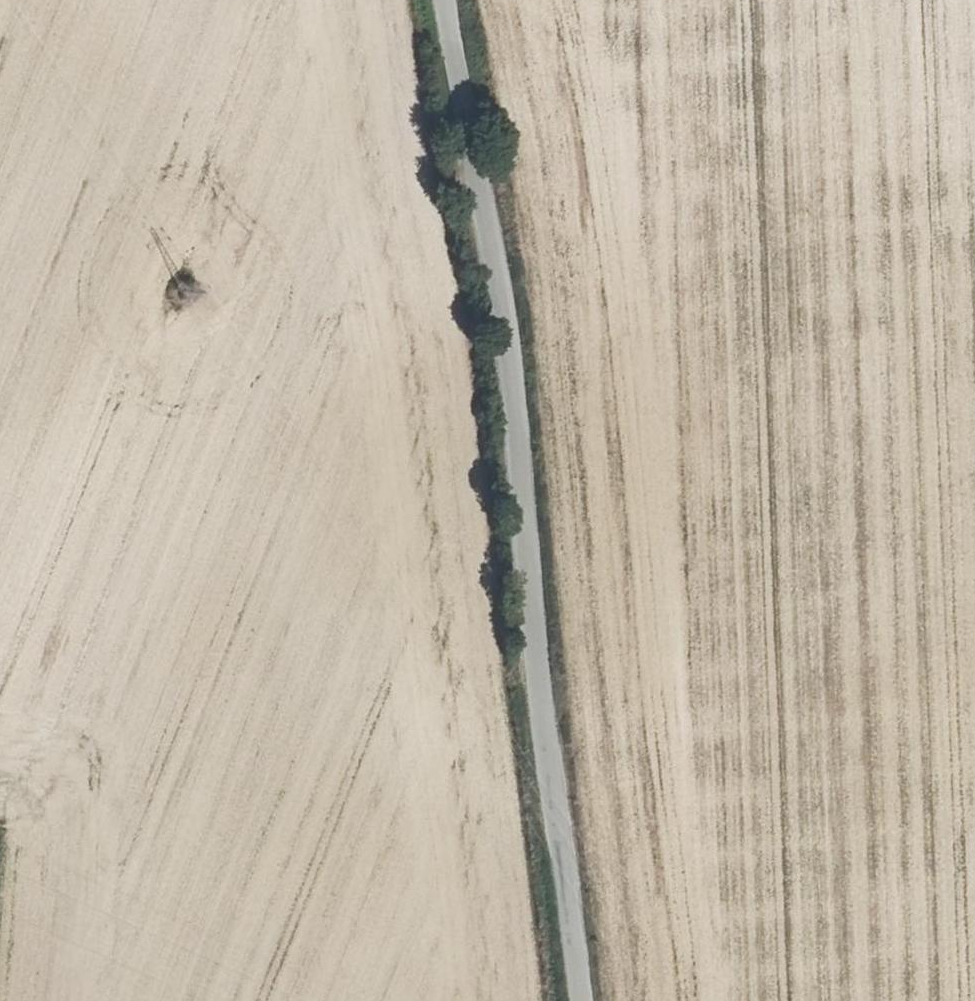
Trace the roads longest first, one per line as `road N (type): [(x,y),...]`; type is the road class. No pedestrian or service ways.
road 1 (unclassified): [(580,1000),(540,518),(455,0)]

